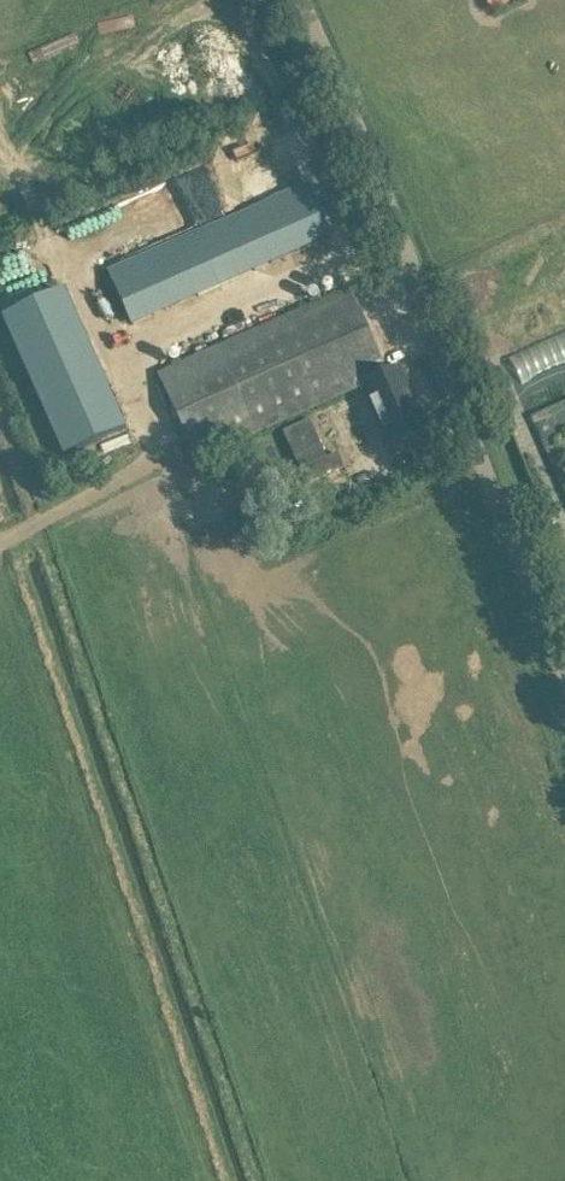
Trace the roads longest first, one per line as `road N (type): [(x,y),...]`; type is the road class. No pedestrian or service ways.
road 1 (track): [(285,0),(564,682)]
road 2 (track): [(0,545),(164,460)]

